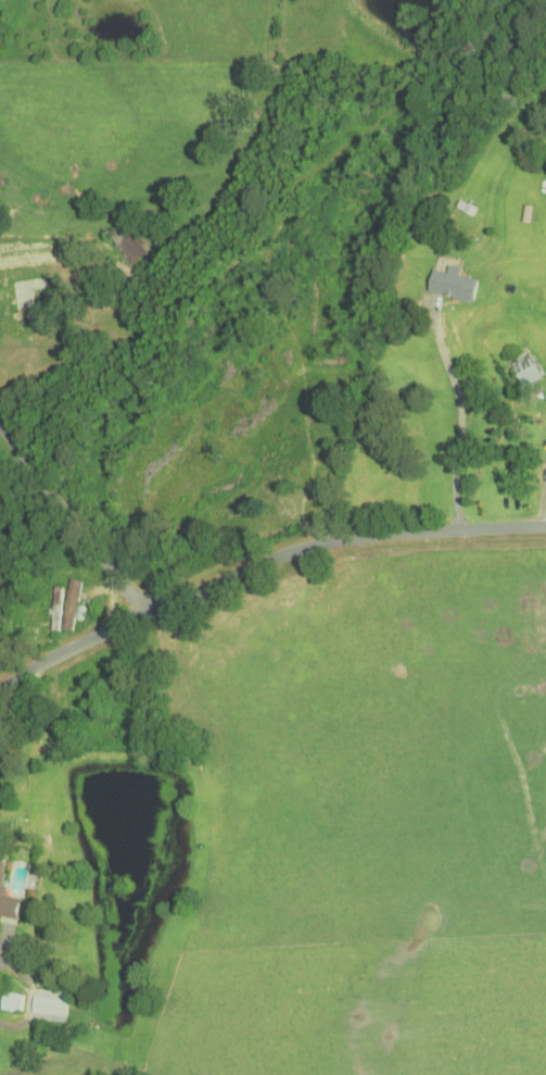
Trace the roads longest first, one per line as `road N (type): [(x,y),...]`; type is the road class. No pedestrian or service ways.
road 1 (residential): [(150,614),(282,555),(329,543),(377,534),(545,527)]
road 2 (residential): [(150,614),(90,520),(0,418)]
road 3 (residential): [(0,689),(37,663),(150,614)]

